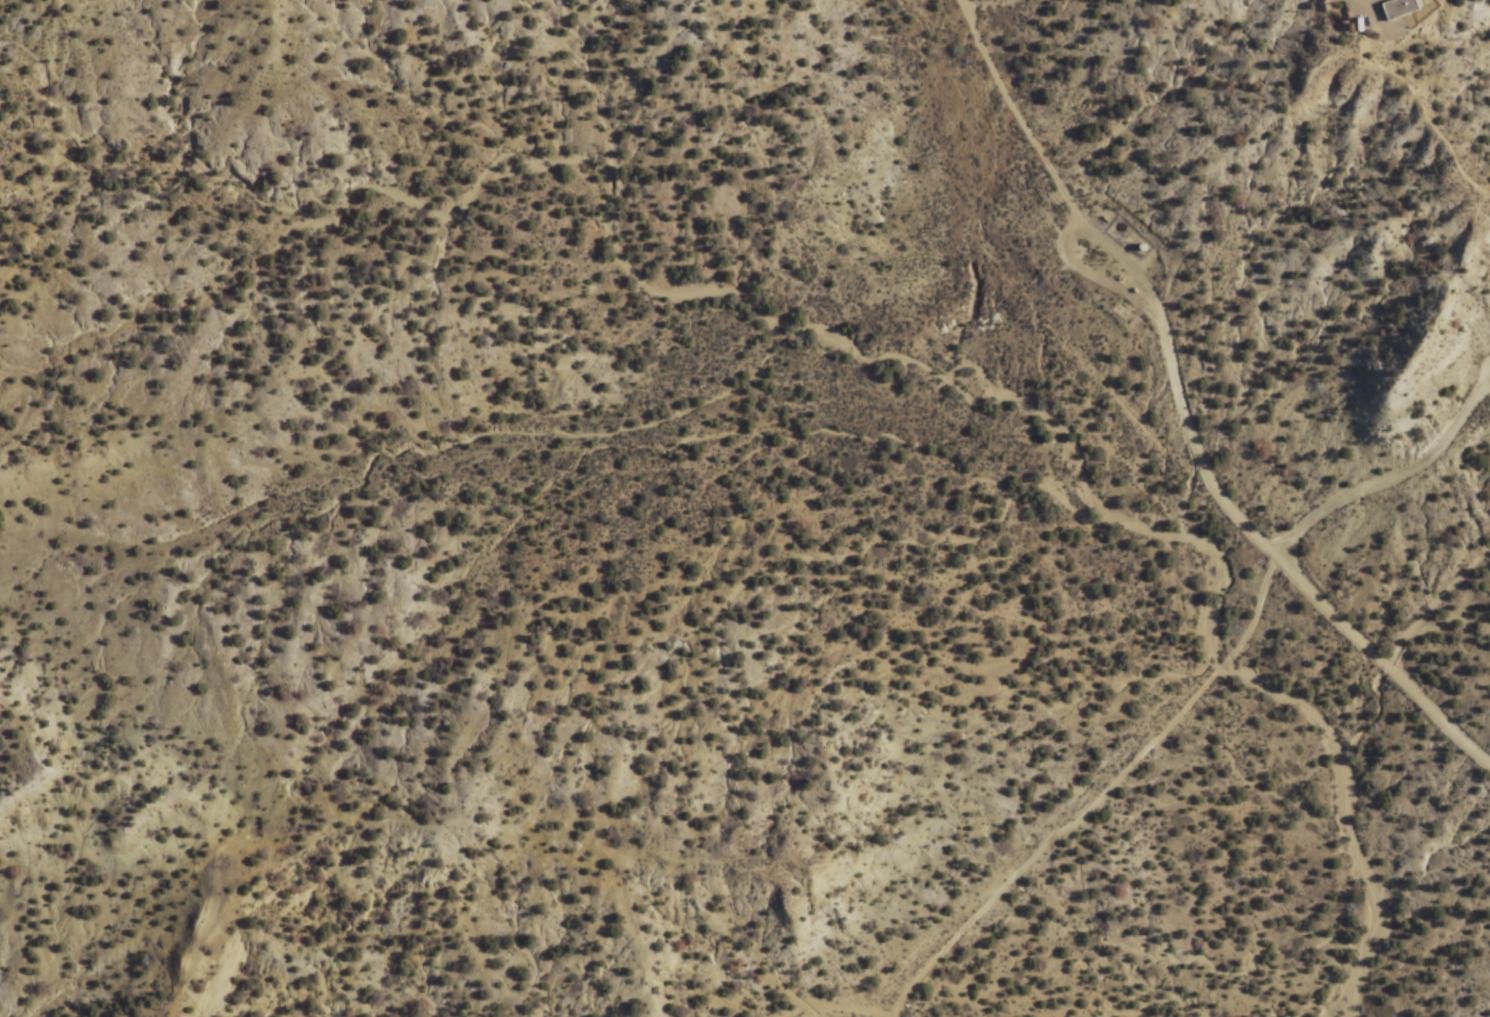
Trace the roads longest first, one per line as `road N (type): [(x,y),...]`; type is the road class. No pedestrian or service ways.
road 1 (track): [(892,1016),(931,961),(1156,739),(1241,642),(1276,559)]
road 2 (residential): [(1489,765),(1197,480),(1152,318)]
road 3 (track): [(175,1016),(212,861),(204,817),(176,799),(150,804),(122,778),(87,780),(43,767),(0,706)]

